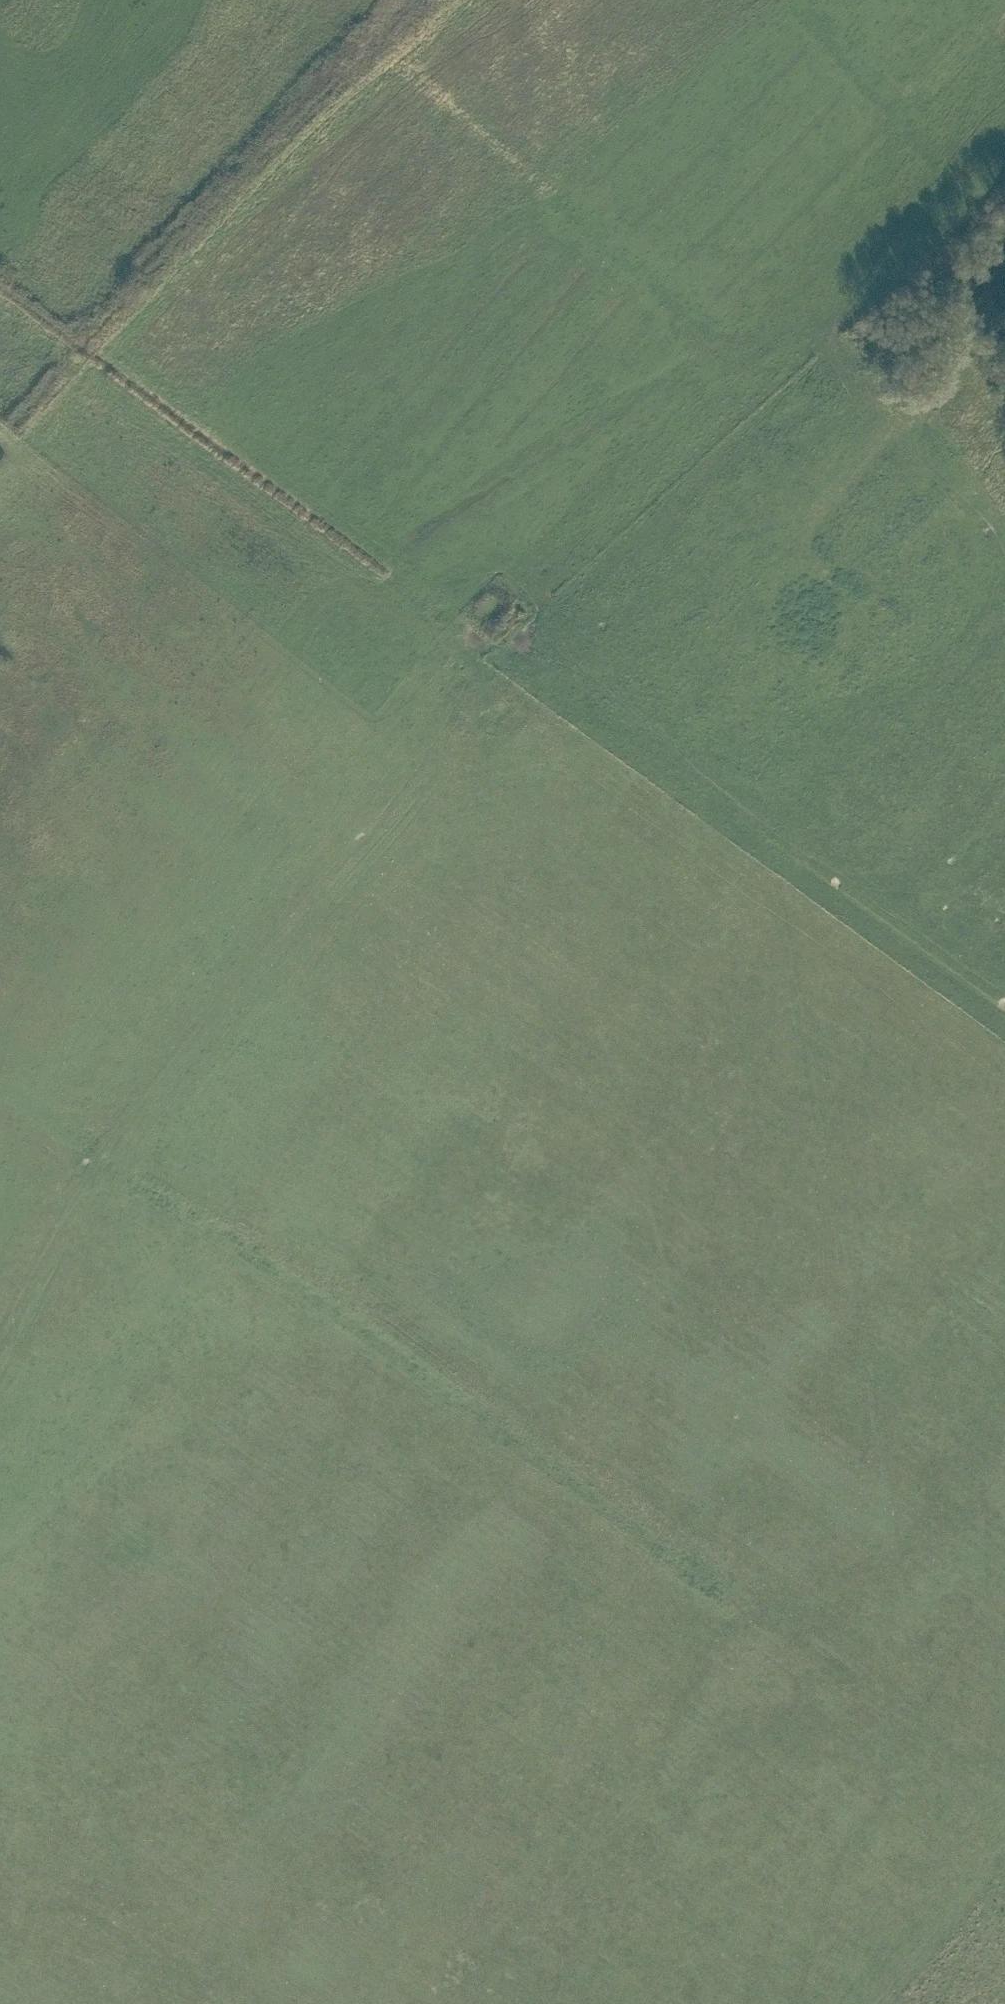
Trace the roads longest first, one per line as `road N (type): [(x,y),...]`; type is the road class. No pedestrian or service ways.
road 1 (track): [(954,386),(969,296),(1004,243)]

